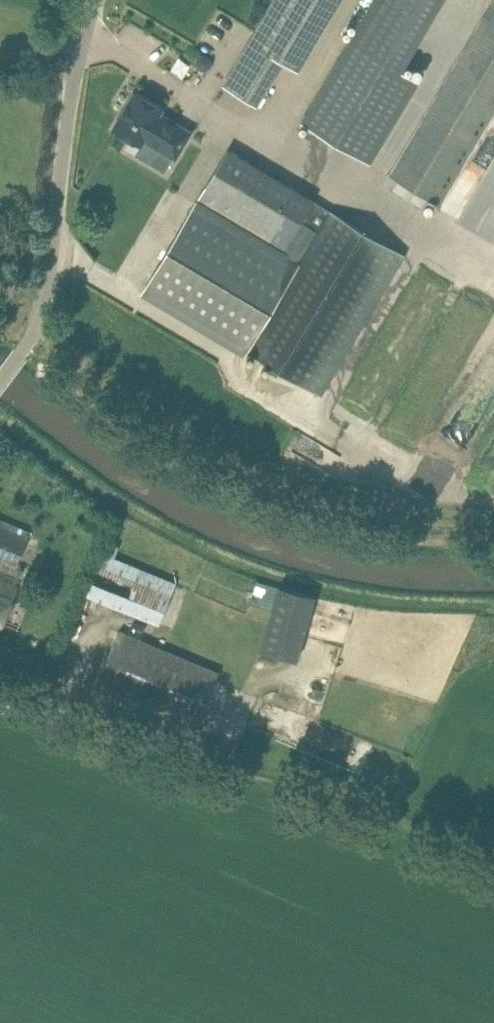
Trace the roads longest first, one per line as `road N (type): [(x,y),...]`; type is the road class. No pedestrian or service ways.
road 1 (track): [(493,513),(391,508),(286,481),(174,429),(29,324)]
road 2 (unclassified): [(0,374),(29,324),(53,109),(85,0)]

